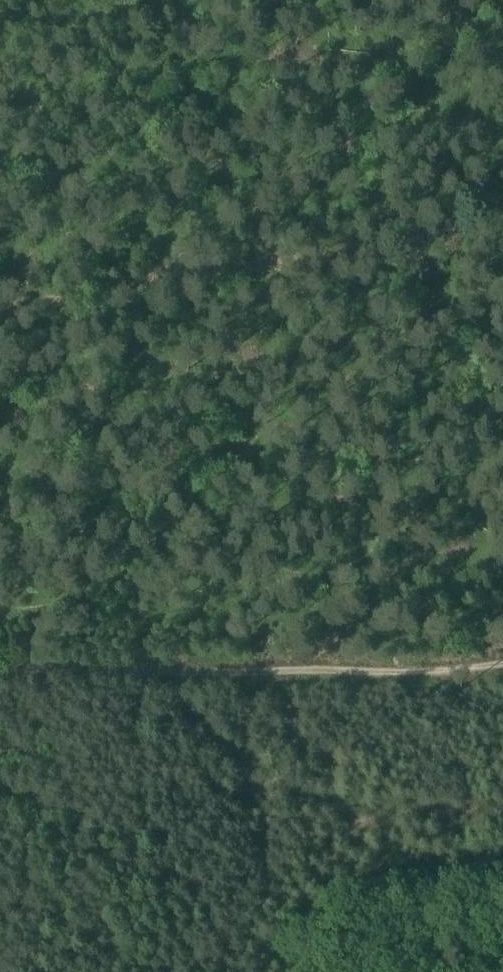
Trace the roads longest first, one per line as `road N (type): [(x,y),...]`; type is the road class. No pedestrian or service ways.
road 1 (track): [(0,673),(429,686),(502,675)]

